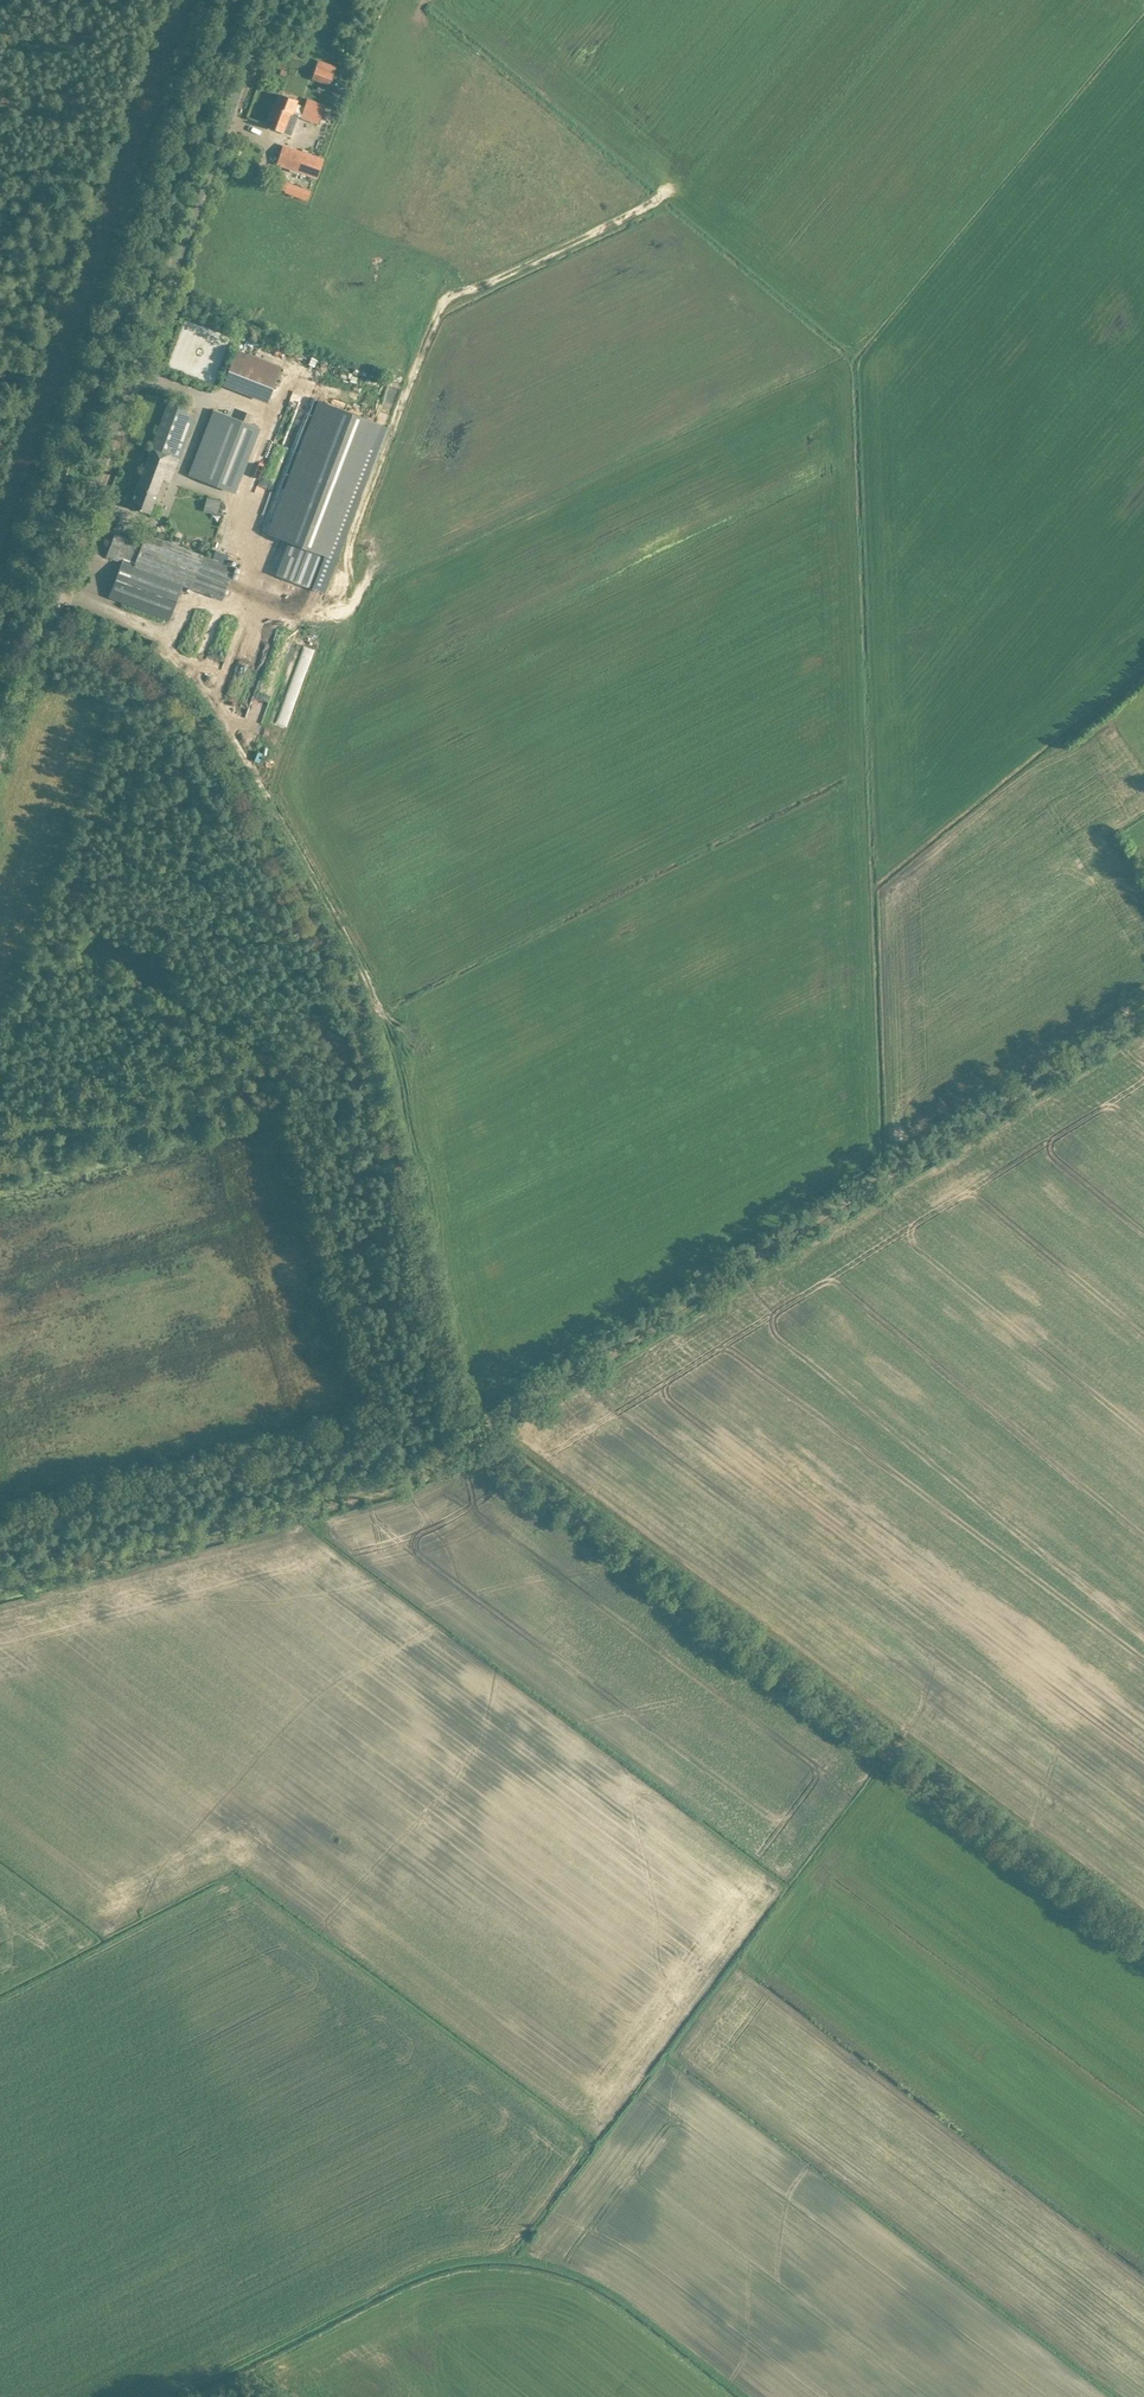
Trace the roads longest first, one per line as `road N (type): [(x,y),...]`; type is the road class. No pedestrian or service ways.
road 1 (unclassified): [(0,1587),(399,1482),(1143,1015)]
road 2 (track): [(474,1439),(1143,1940)]
road 3 (unclassified): [(0,764),(275,0)]

